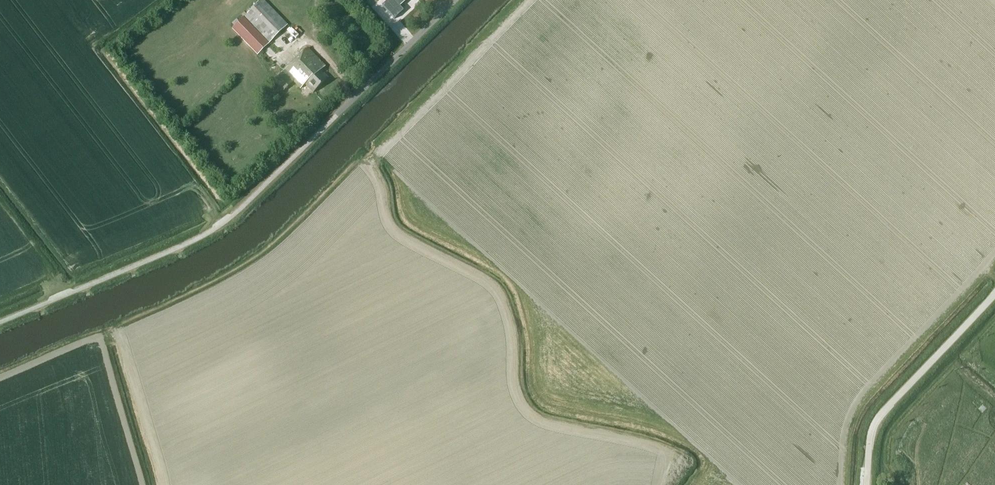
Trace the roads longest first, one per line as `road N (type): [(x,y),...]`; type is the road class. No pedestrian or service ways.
road 1 (unclassified): [(868,484),(880,418),(994,293)]
road 2 (unclassified): [(339,112),(455,0)]

